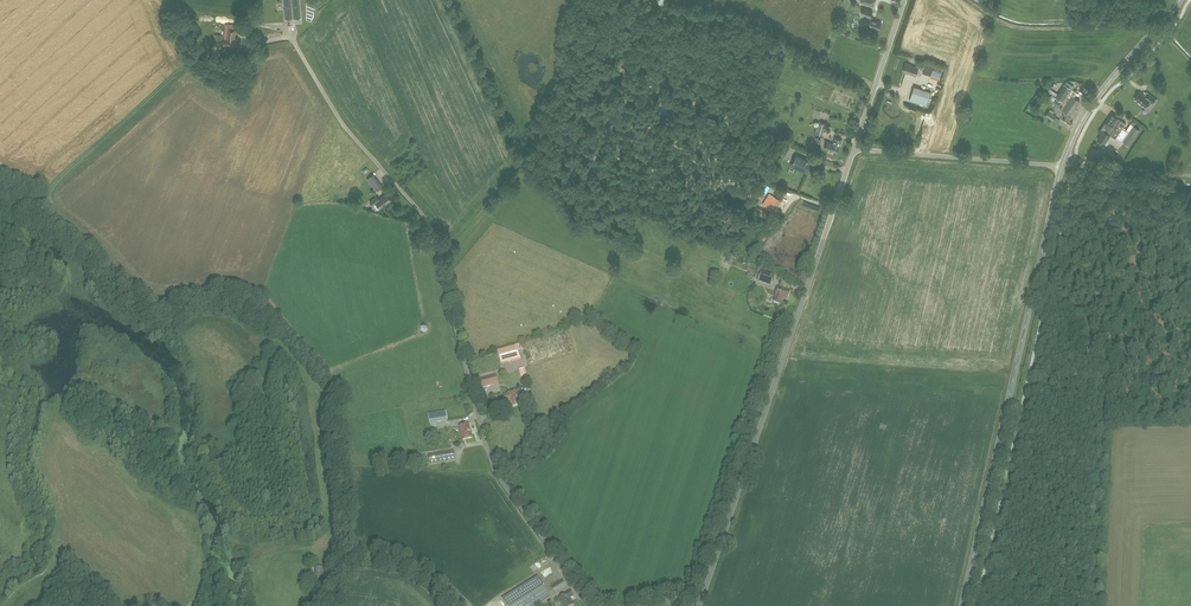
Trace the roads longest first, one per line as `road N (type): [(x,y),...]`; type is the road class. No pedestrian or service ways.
road 1 (unclassified): [(588,605),(493,466),(433,230),(344,126),(293,41)]
road 2 (unclassified): [(700,604),(854,149)]
road 3 (tertiary): [(1063,165),(962,605)]
road 4 (track): [(876,85),(779,46),(693,39),(629,0)]
road 5 (unclassified): [(1063,165),(854,149)]
road 6 (tertiary): [(1180,0),(1100,94),(1063,165)]
road 7 (track): [(318,605),(344,565),(363,555),(405,566),(454,605)]
road 8 (unclassified): [(854,149),(905,0)]
road 9 (unclassified): [(1190,175),(1063,165)]

